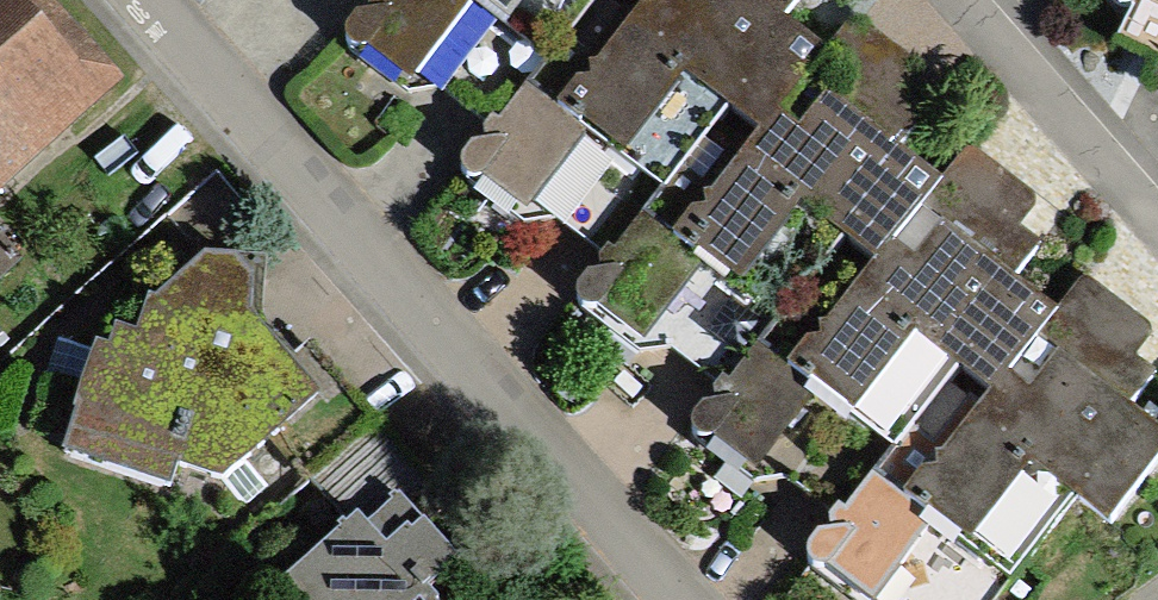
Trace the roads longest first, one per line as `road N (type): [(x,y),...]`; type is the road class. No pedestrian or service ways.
road 1 (residential): [(108,0),(688,599)]
road 2 (residential): [(1157,221),(969,0)]

